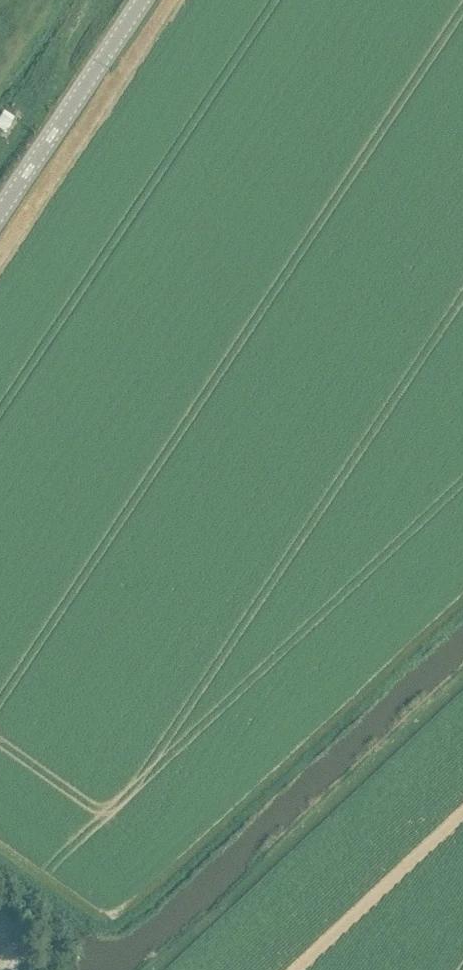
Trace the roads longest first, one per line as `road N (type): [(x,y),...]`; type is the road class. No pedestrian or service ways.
road 1 (tertiary): [(0,207),(138,0)]

